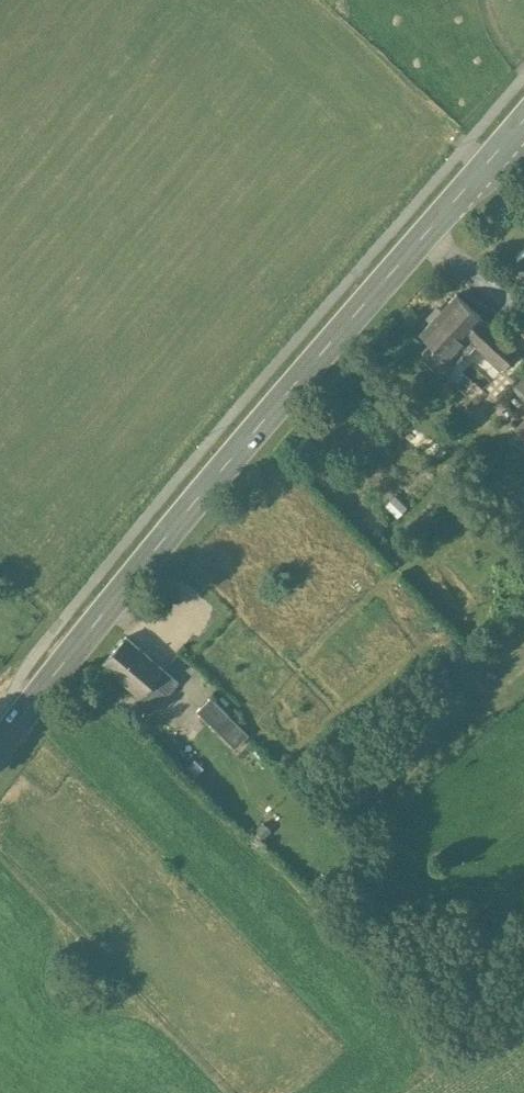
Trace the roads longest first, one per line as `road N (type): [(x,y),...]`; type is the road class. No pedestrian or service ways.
road 1 (secondary): [(523,120),(204,492),(0,748)]

